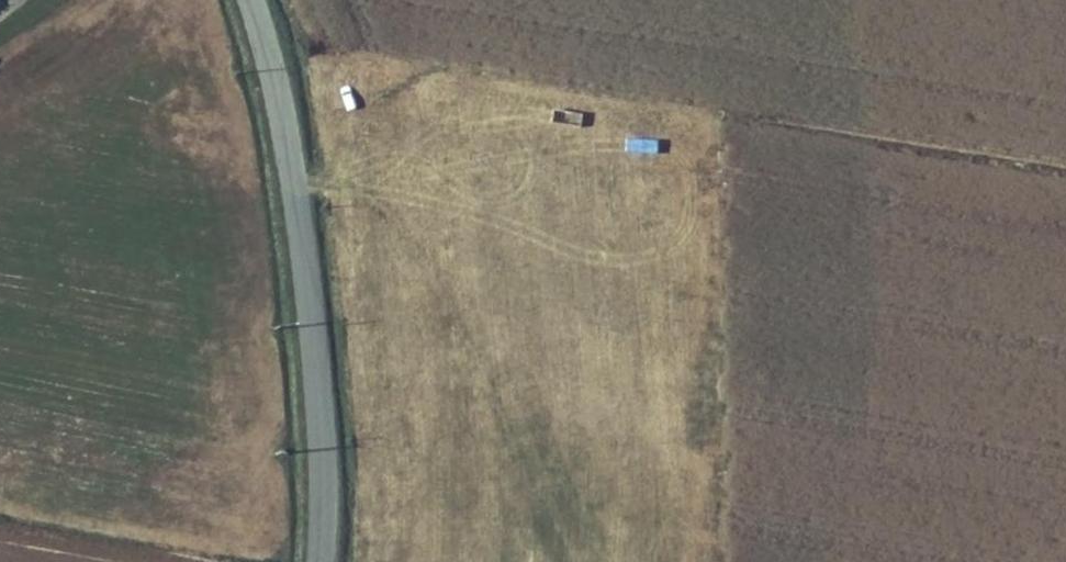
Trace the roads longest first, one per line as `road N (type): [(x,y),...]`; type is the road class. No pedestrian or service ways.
road 1 (tertiary): [(320,561),(316,362),(298,210),(251,0)]

